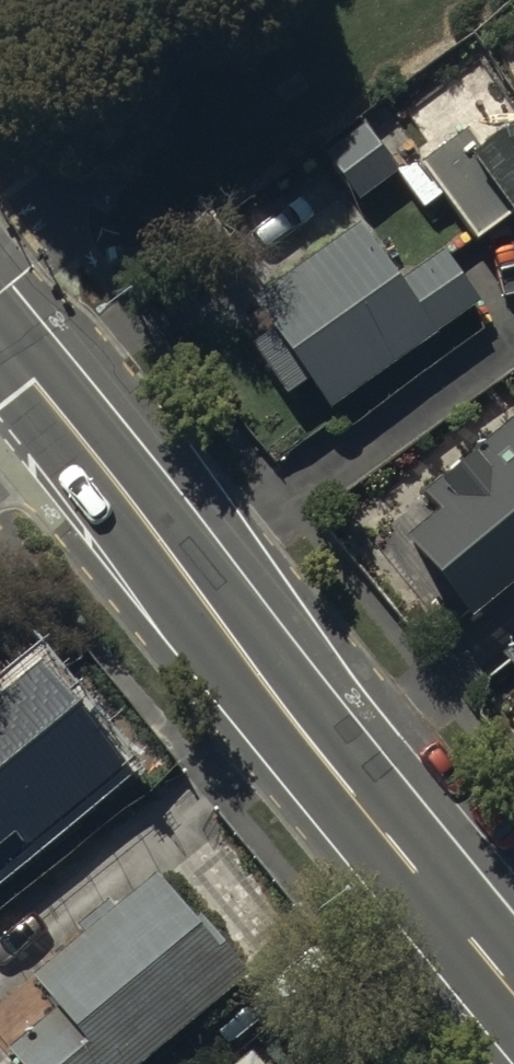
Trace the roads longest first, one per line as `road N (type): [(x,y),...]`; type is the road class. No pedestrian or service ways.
road 1 (tertiary): [(513,962),(56,407)]

